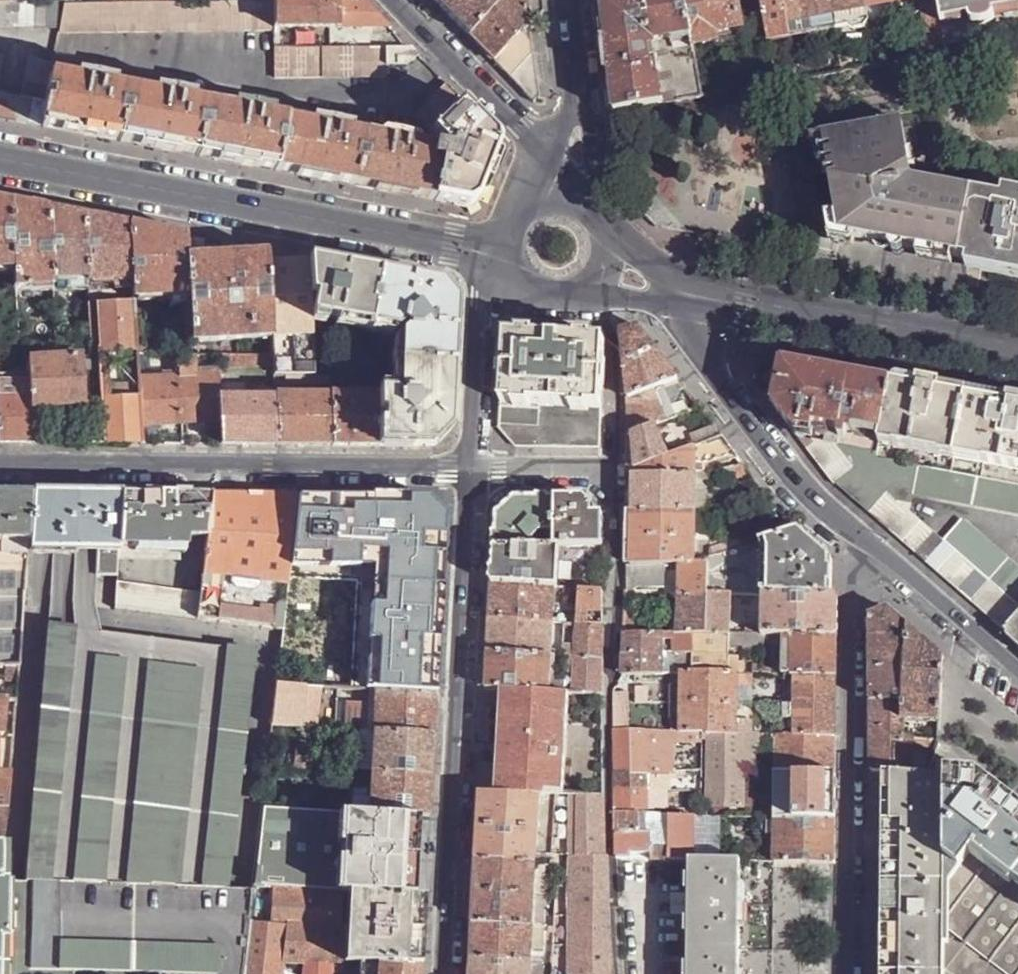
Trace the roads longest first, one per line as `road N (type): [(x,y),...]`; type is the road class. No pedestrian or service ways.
road 1 (residential): [(0,160),(500,256)]
road 2 (residential): [(472,470),(446,973)]
road 3 (residential): [(472,470),(0,465)]
road 4 (residential): [(852,531),(847,973)]
road 5 (tertiary): [(702,296),(1017,359)]
road 6 (residential): [(852,531),(796,481),(721,388),(709,368),(702,296)]
road 7 (residential): [(500,256),(480,305),(472,470)]
road 8 (residential): [(1017,670),(852,531)]
road 9 (tertiary): [(539,156),(520,126),(392,0)]
road 10 (residential): [(615,474),(614,683)]
road 11 (residential): [(615,474),(472,470)]
road 12 (tertiary): [(702,296),(661,273),(600,220)]
road 13 (tertiary): [(577,296),(702,296)]

